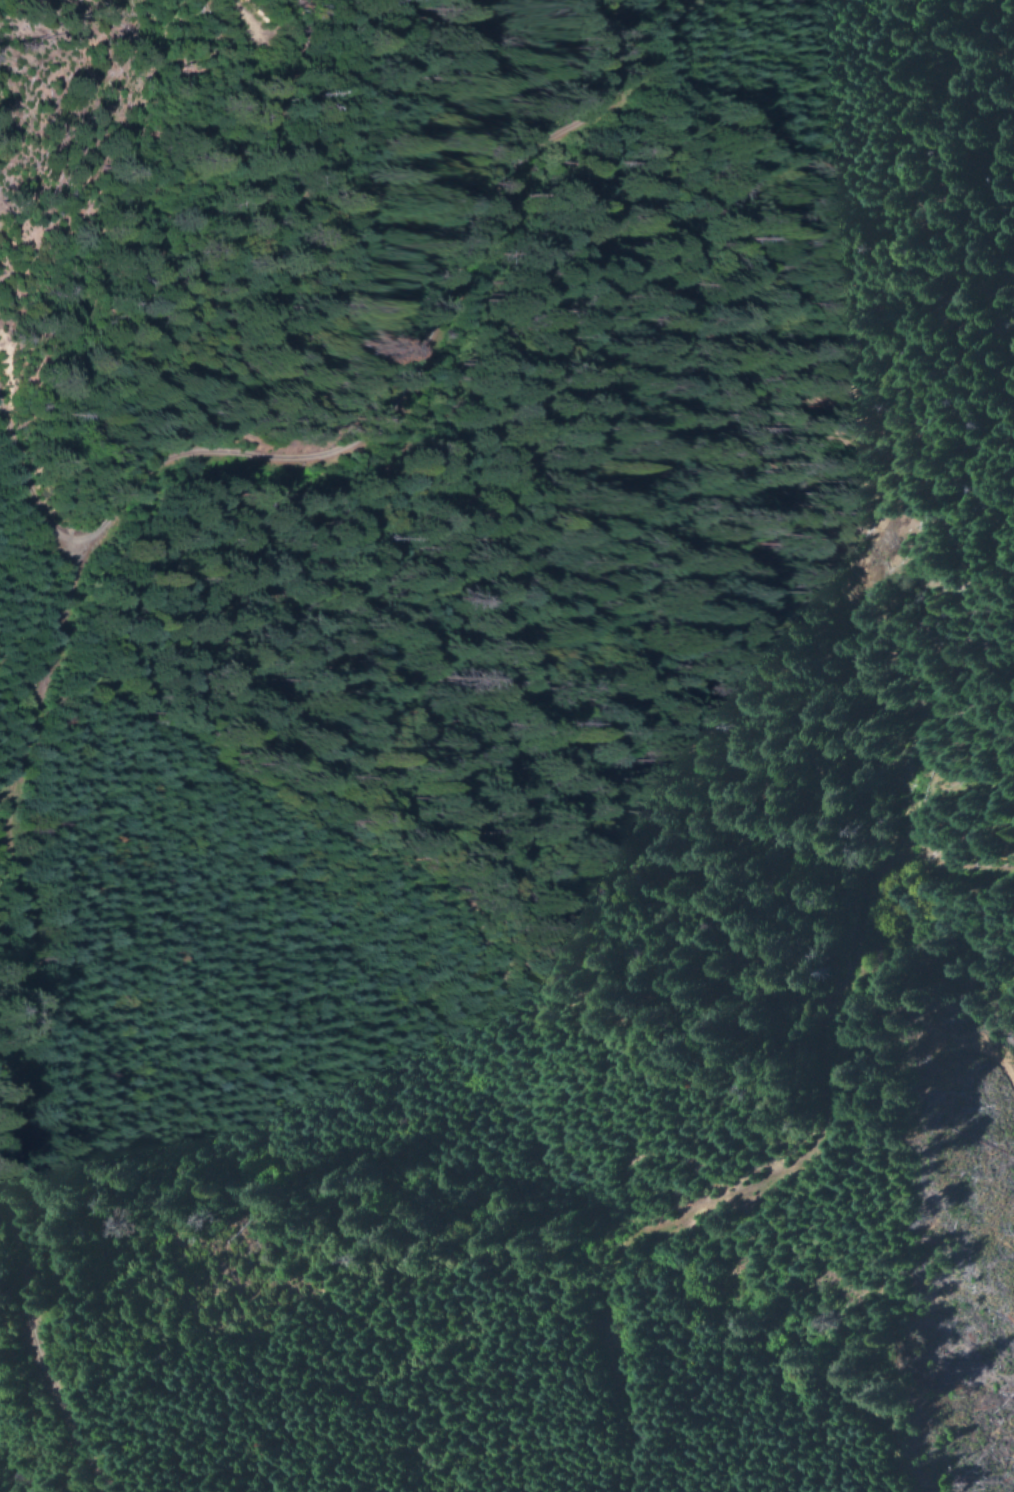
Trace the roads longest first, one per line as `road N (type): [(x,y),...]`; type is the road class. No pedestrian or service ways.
road 1 (track): [(591,0),(632,55),(639,77),(630,99),(508,174),(425,375),(392,424),(361,448),(331,457),(177,451),(143,460),(91,526),(74,538),(52,539),(33,521),(0,421)]
road 2 (track): [(74,538),(6,805),(24,945),(8,1203),(33,1355),(96,1491)]

